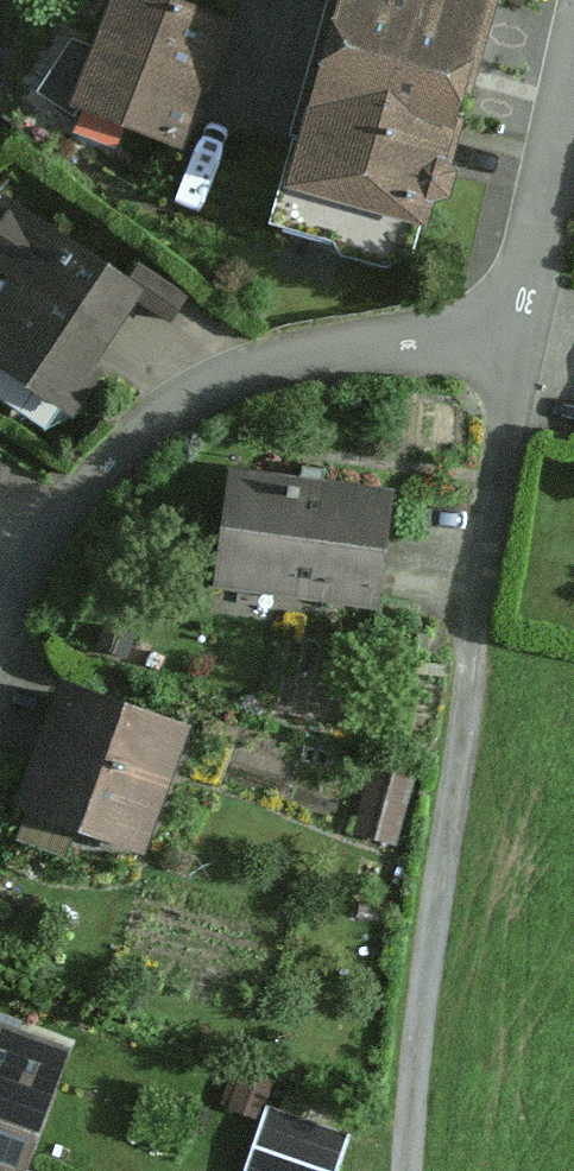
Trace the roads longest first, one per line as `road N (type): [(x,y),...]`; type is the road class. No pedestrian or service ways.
road 1 (residential): [(505,339),(418,1170)]
road 2 (residential): [(505,339),(349,352),(213,396),(97,483),(0,638)]
road 3 (residential): [(573,51),(505,339)]

